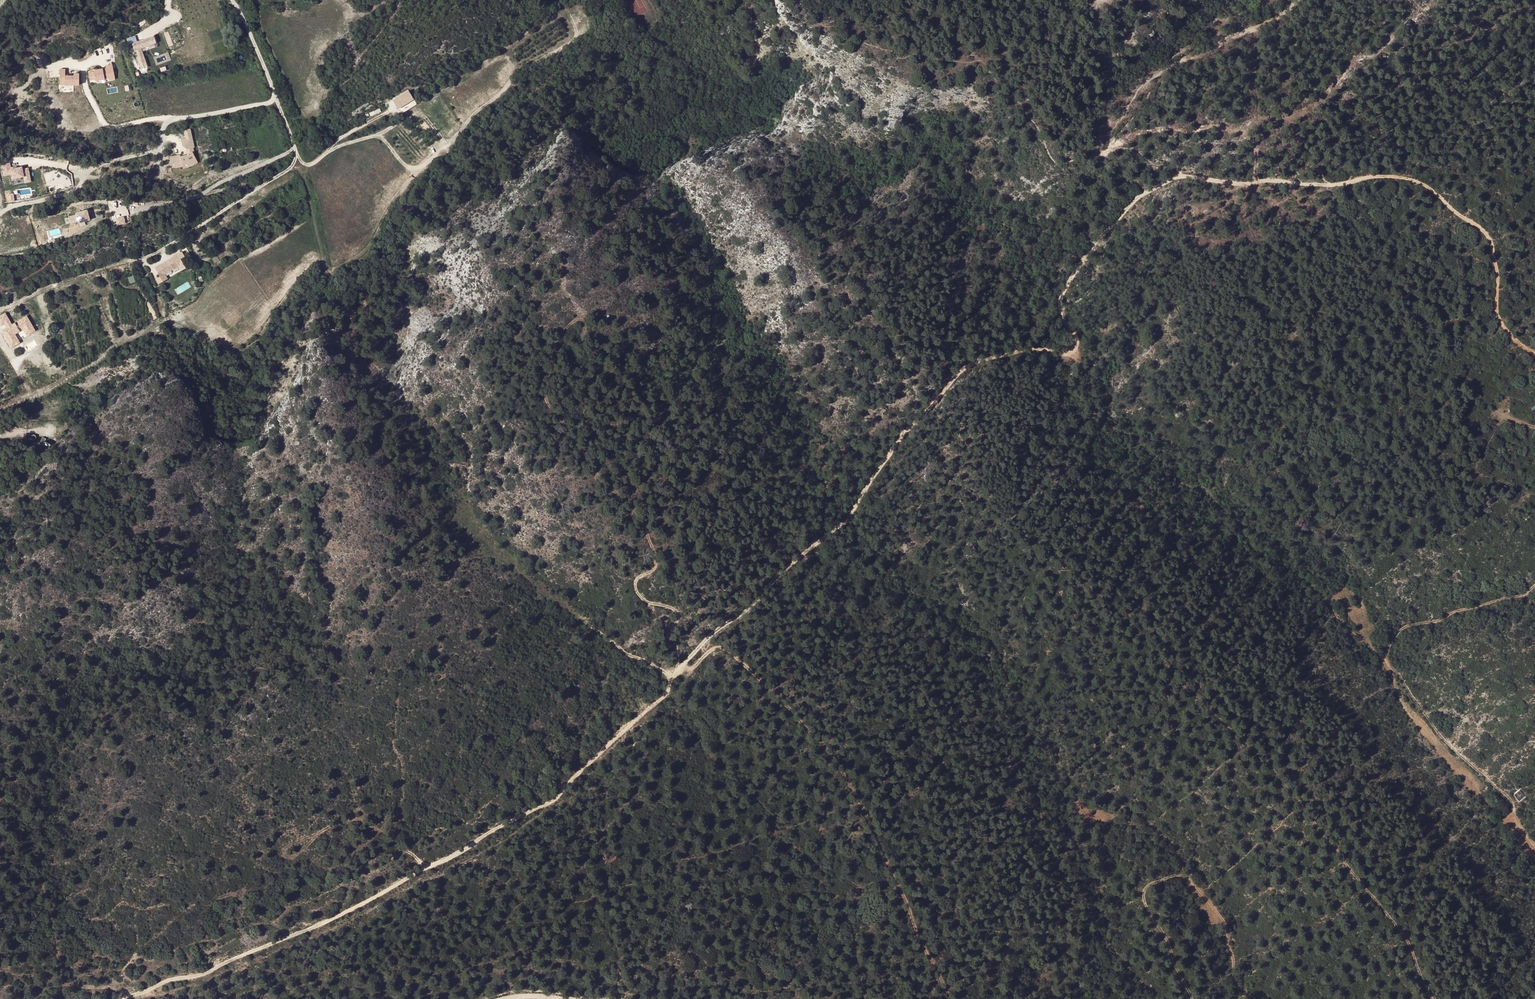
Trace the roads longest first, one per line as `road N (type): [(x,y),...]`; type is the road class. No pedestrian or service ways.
road 1 (track): [(1534,356),(1498,314),(1491,239),(1427,187),(1389,177),(1244,186),(1191,177),(1159,185),(1126,210),(1066,286),(1062,314),(1077,351),(1002,355),(960,370),(895,446),(849,517),(719,629),(671,680),(669,695),(553,802),(339,916),(192,978),(114,998)]
road 2 (track): [(678,671),(722,649),(822,742),(854,790),(949,998)]
road 3 (residential): [(276,98),(297,156),(288,169),(151,255),(0,308)]
road 4 (residential): [(276,98),(165,118),(158,148),(97,165),(75,191),(0,213)]
road 5 (track): [(417,111),(576,0)]

